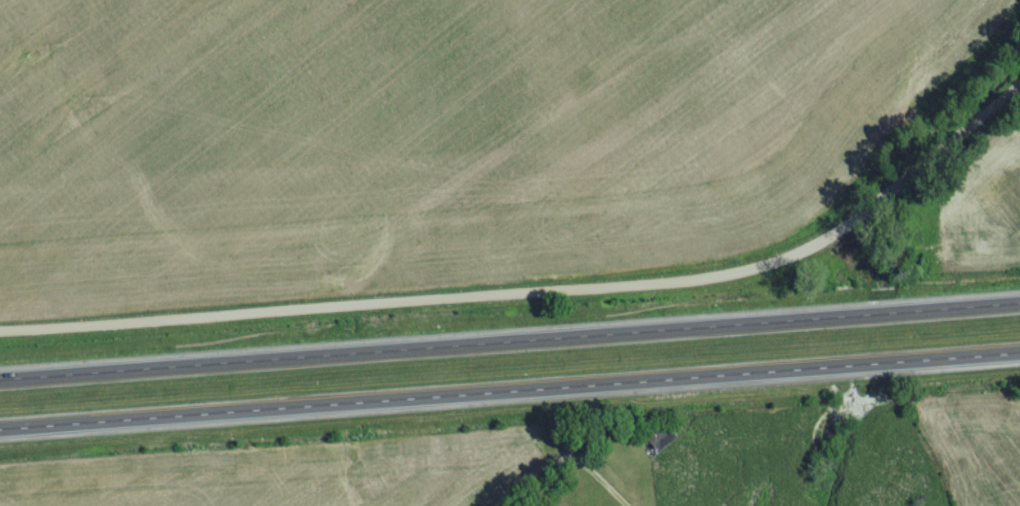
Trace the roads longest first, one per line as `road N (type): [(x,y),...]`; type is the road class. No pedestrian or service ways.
road 1 (residential): [(0,338),(698,286),(777,270),(855,228),(1019,96)]
road 2 (trunk): [(0,431),(1019,356)]
road 3 (trunk): [(1019,310),(0,385)]

